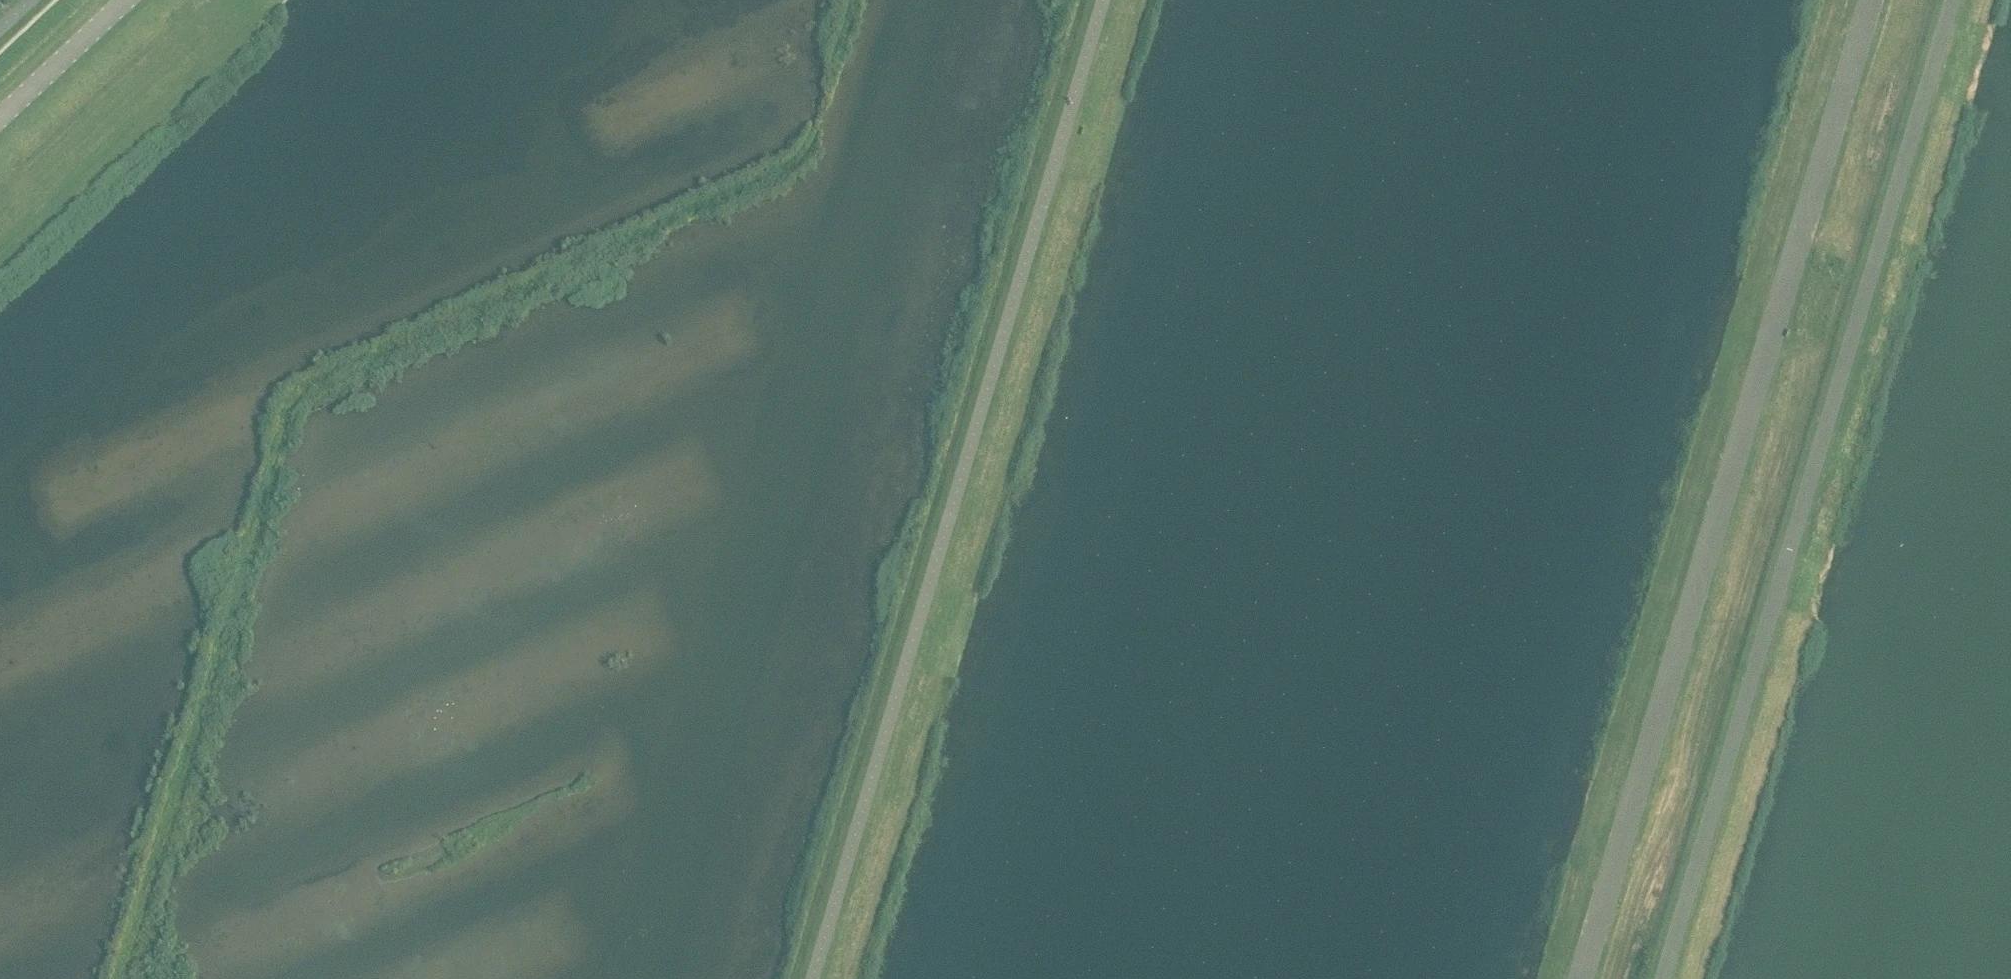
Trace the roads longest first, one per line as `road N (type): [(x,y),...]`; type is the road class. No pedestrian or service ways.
road 1 (unclassified): [(0,118),(125,0)]

